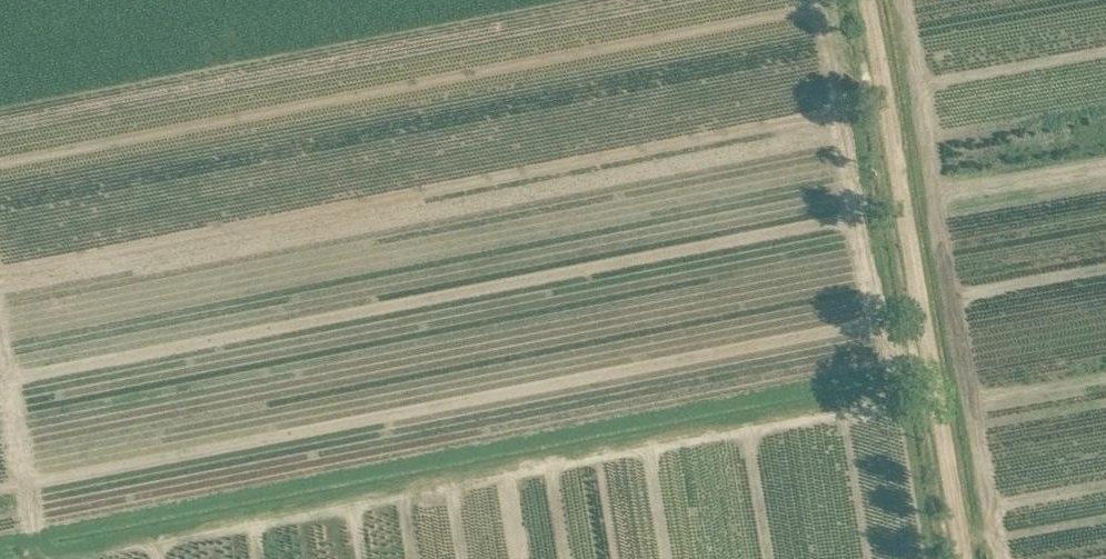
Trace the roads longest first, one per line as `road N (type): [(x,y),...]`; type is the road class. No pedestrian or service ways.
road 1 (track): [(868,0),(963,558)]

